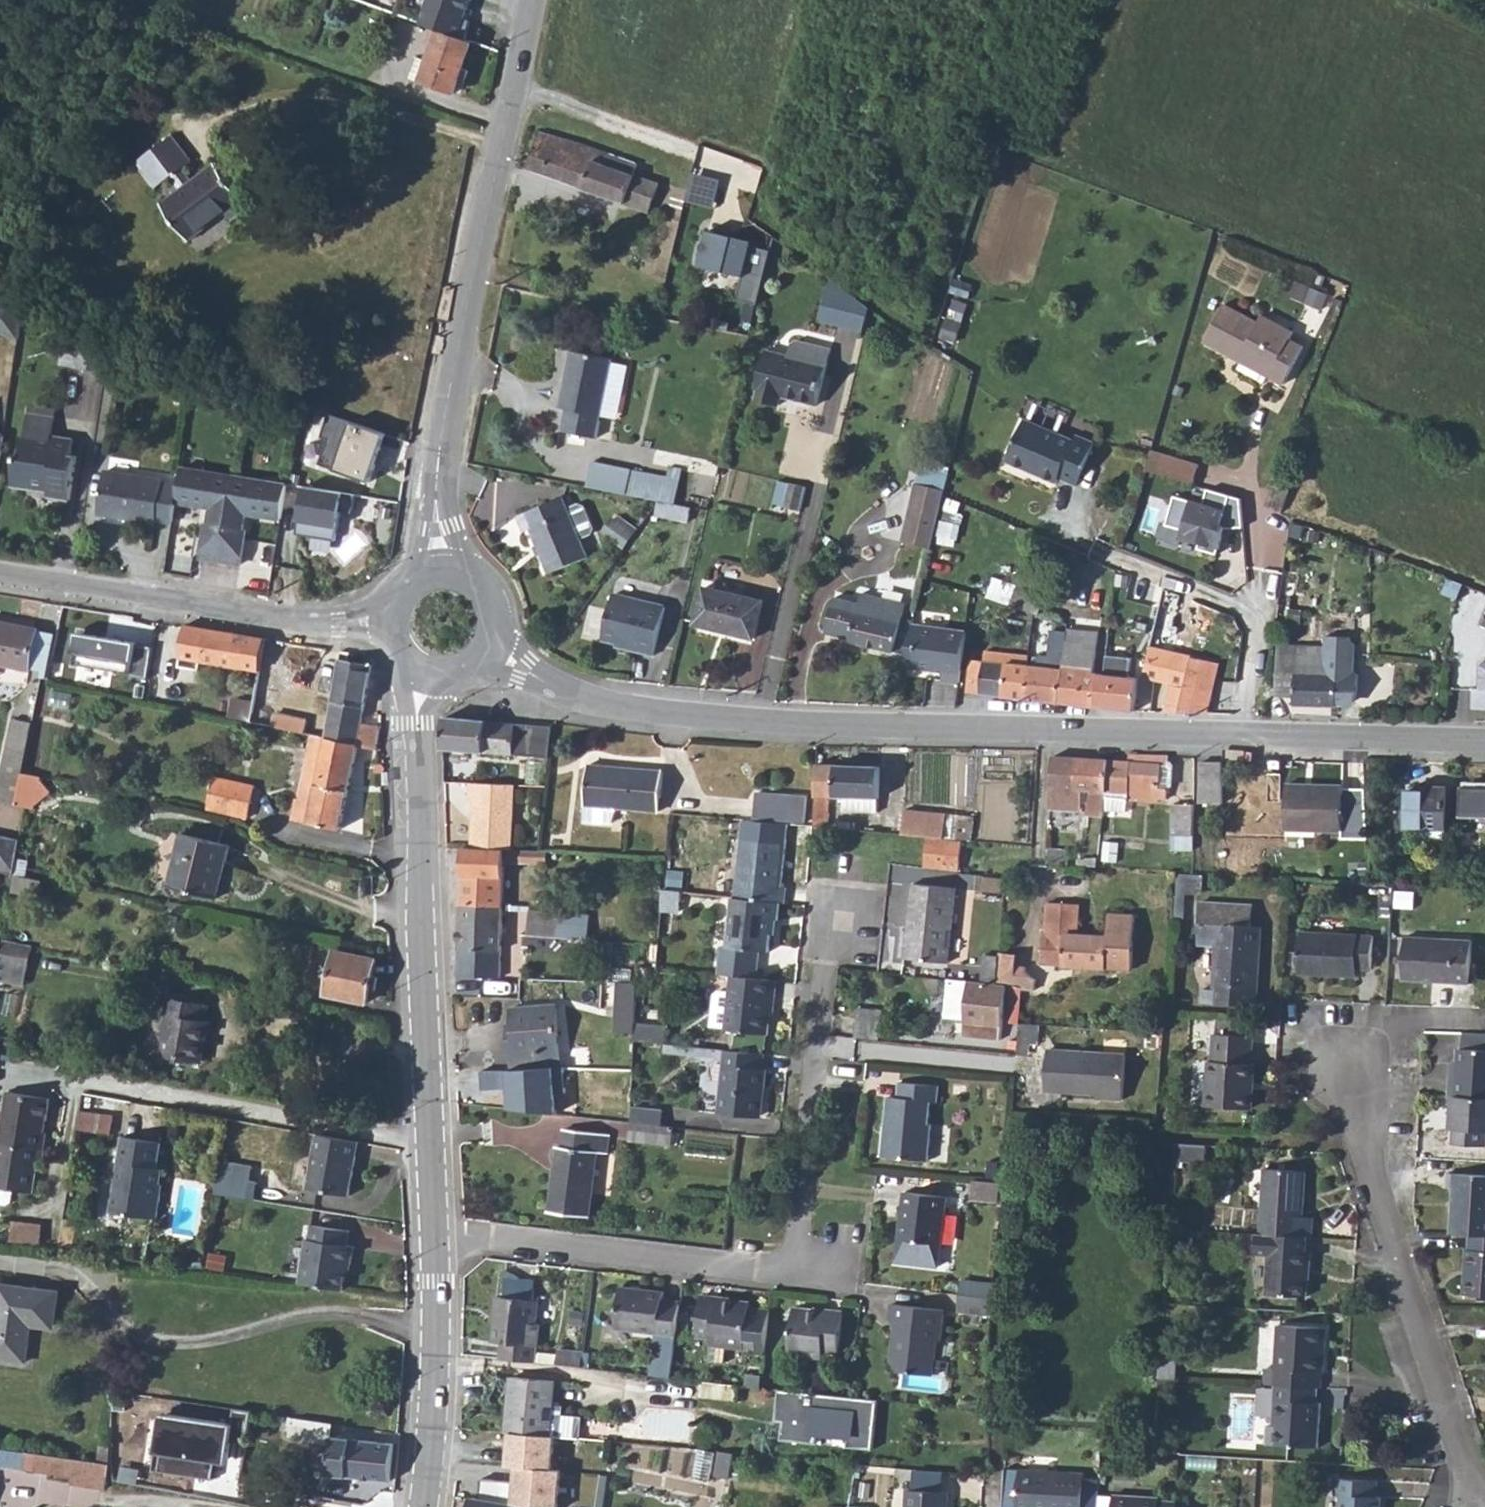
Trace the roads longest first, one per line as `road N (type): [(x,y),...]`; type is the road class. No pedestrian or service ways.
road 1 (tertiary): [(1484,742),(785,721),(579,698),(491,655)]
road 2 (tertiary): [(535,0),(448,415),(438,529),(444,574)]
road 3 (tertiary): [(435,1241),(424,680)]
road 4 (residential): [(1483,1506),(1457,1457),(1377,1210),(1344,1054)]
road 5 (tertiary): [(388,625),(286,620),(0,575)]
road 6 (residential): [(435,1241),(791,1274)]
road 7 (residential): [(791,1274),(831,920)]
road 8 (tertiary): [(424,1506),(435,1404),(435,1241)]

